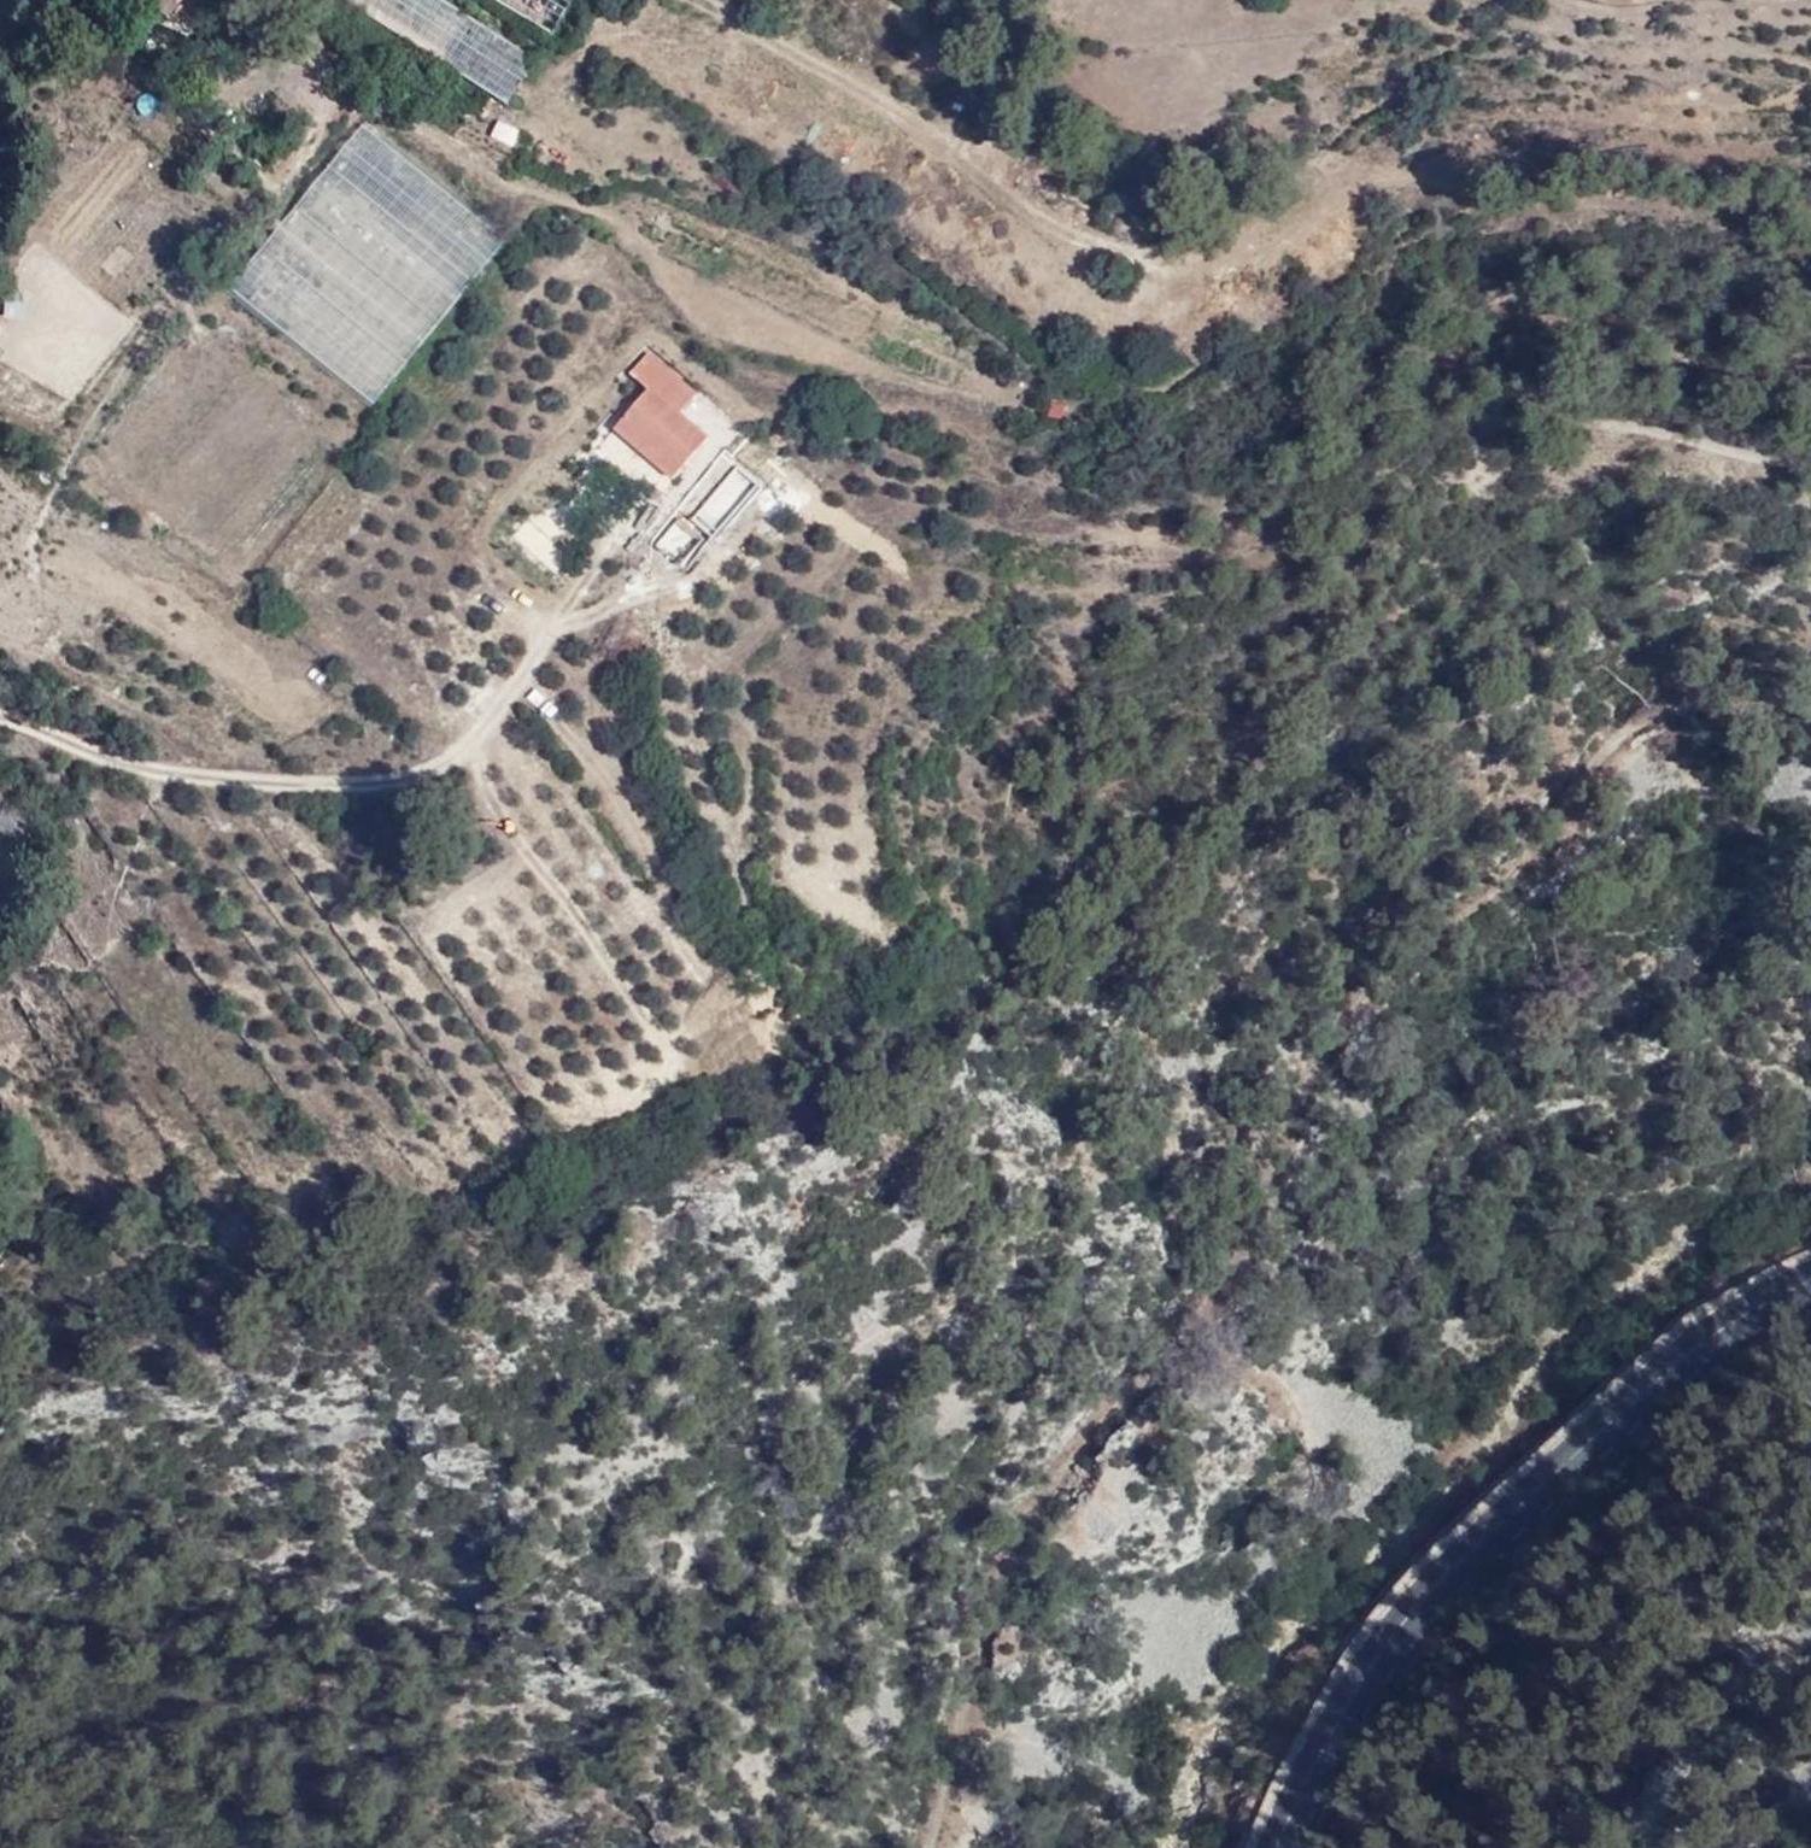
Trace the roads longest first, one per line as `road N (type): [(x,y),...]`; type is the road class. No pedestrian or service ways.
road 1 (primary): [(1274,1847),(1338,1714),(1434,1582),(1727,1327),(1810,1282)]
road 2 (track): [(712,0),(895,103),(983,177),(1087,292),(1131,306),(1176,291),(1334,191)]

